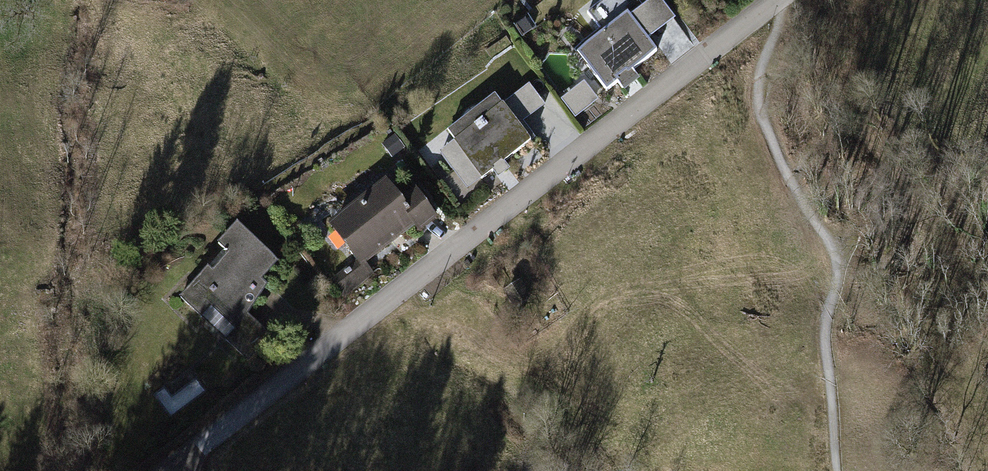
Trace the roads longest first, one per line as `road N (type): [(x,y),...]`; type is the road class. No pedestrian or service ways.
road 1 (residential): [(174,470),(793,0)]

